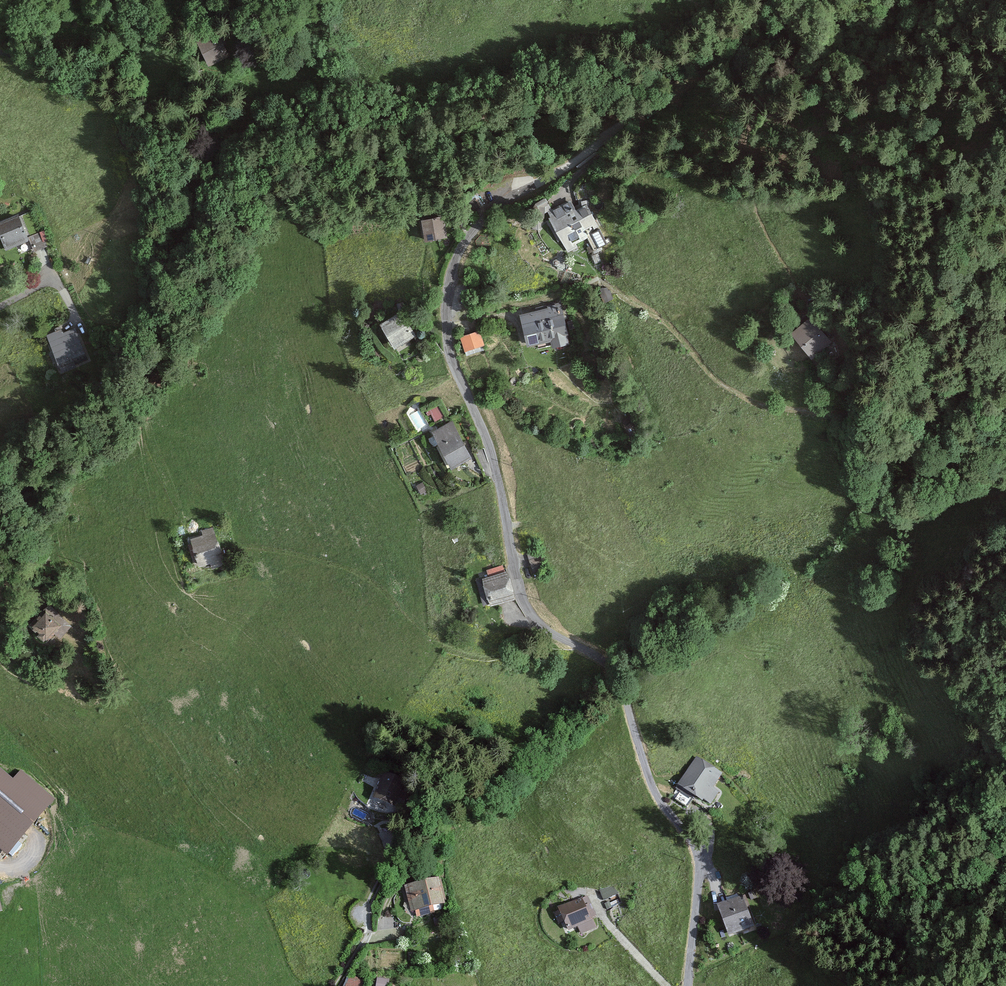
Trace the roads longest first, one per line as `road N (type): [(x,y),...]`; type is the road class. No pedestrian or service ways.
road 1 (unclassified): [(688,985),(694,845),(652,787),(610,667),(549,631),(525,606),(491,453),(451,355),(451,276),(478,228)]
road 2 (track): [(691,0),(775,13),(778,25),(478,228)]
road 3 (track): [(446,319),(598,280),(662,320),(716,379),(755,404),(838,414)]
road 4 (track): [(0,51),(108,102),(133,146)]

